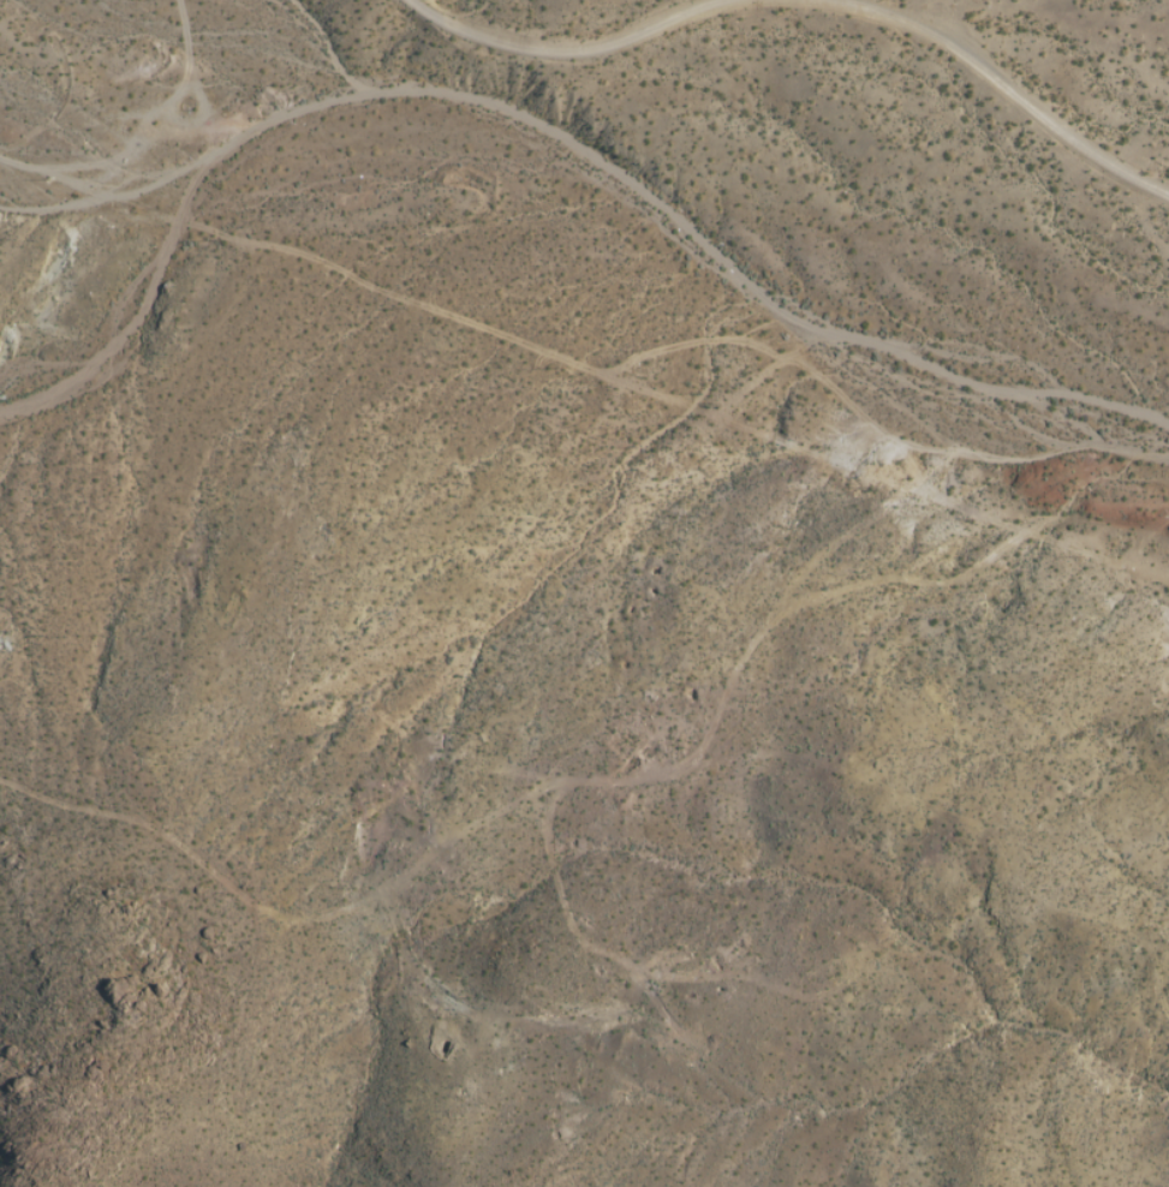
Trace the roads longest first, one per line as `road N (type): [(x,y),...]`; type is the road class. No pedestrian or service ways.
road 1 (residential): [(1168,194),(936,30),(859,0)]
road 2 (residential): [(709,0),(598,47),(544,48),(487,36),(418,0)]

